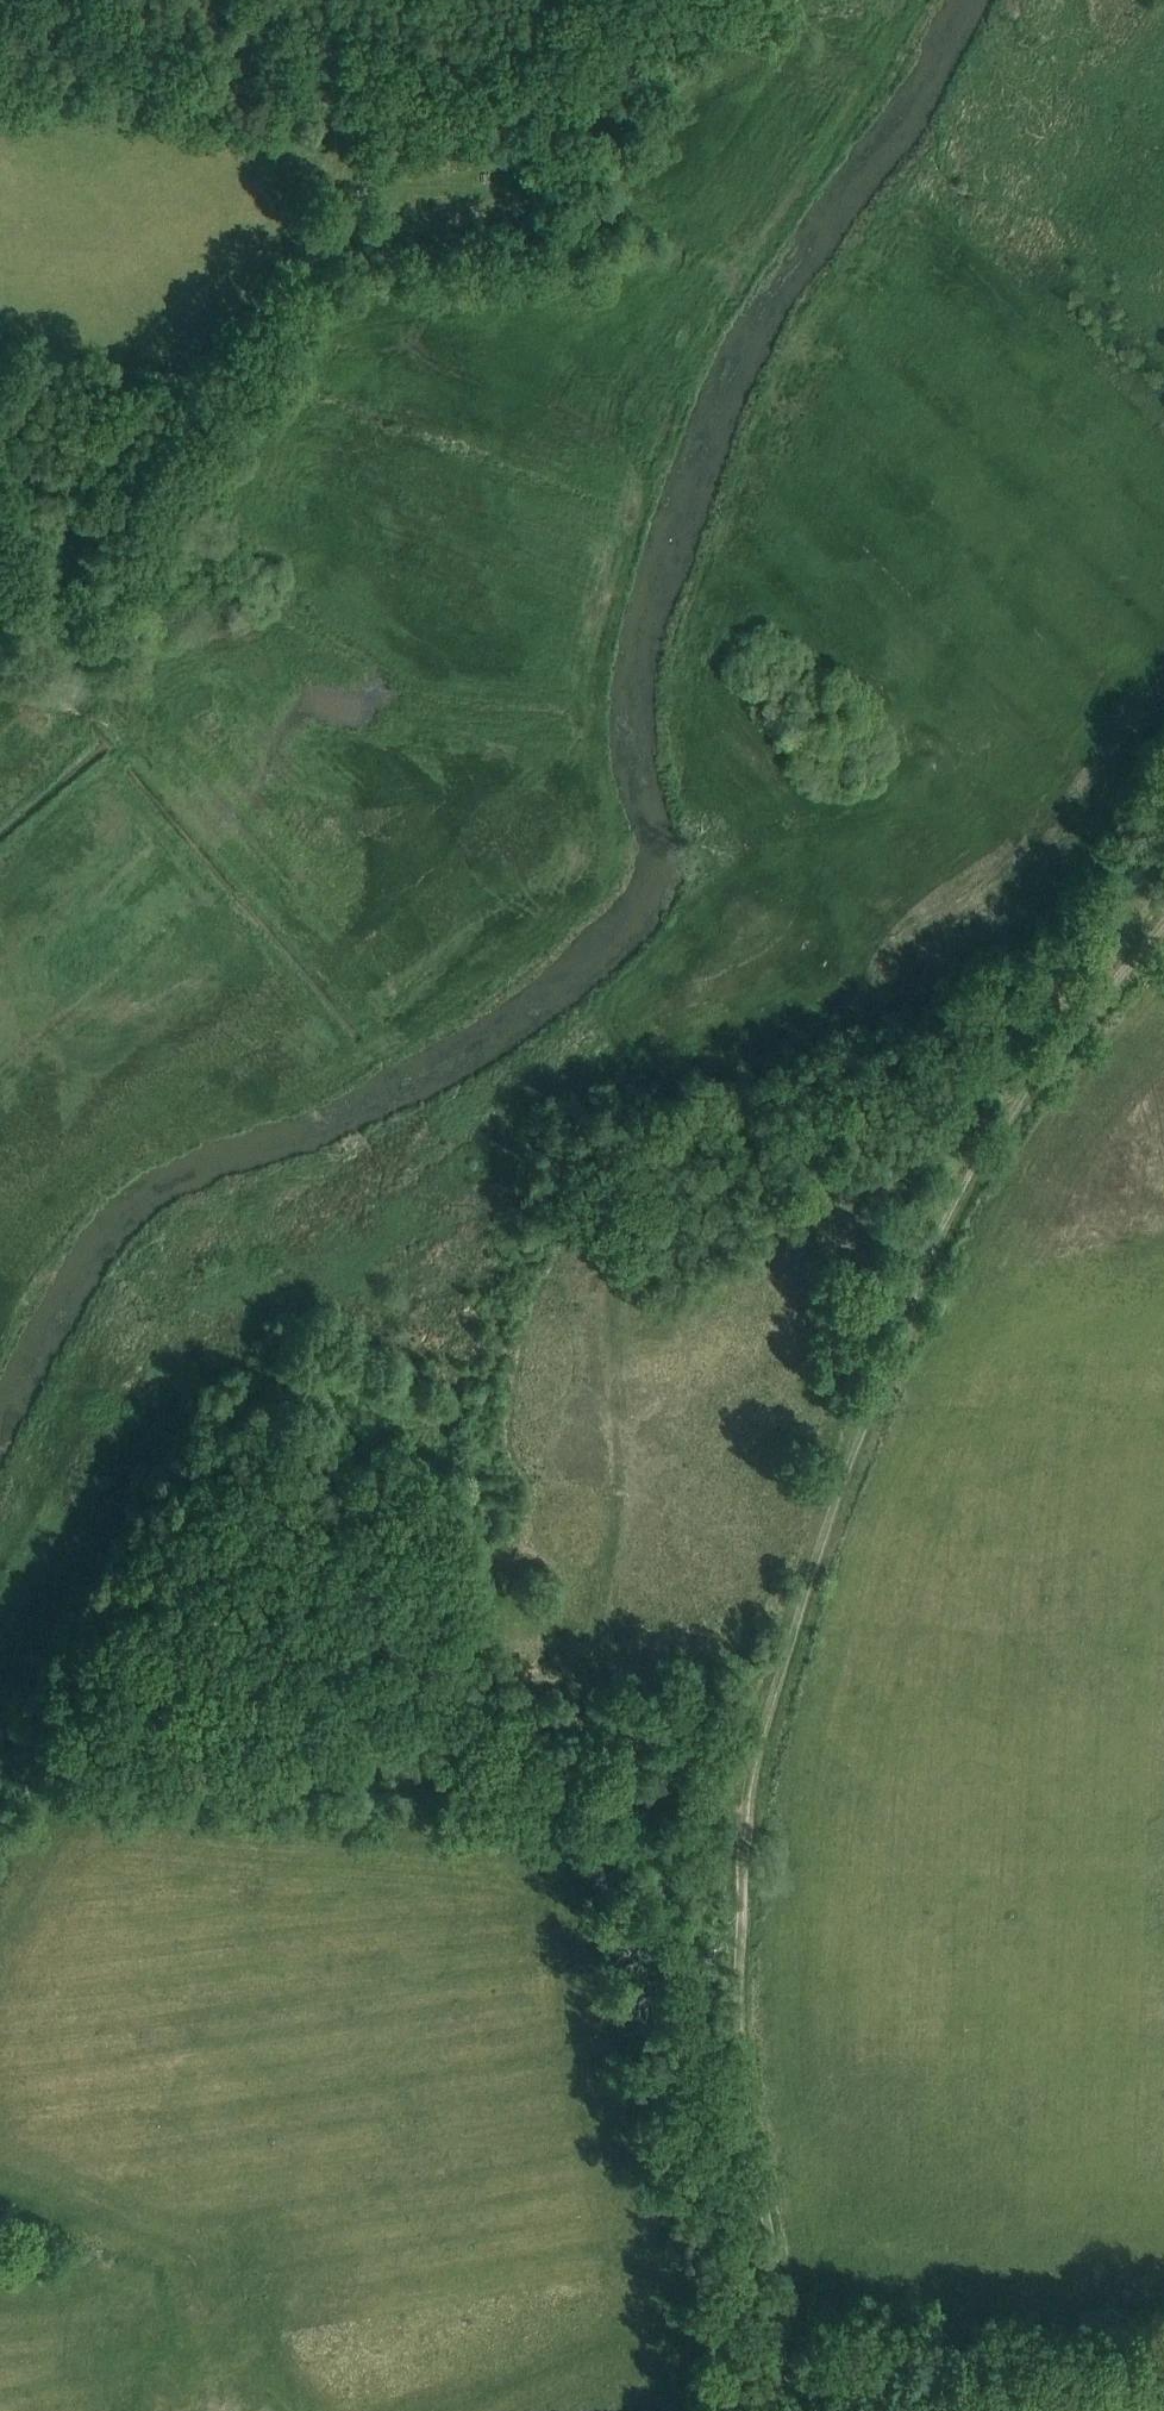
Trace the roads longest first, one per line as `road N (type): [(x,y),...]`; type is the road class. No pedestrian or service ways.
road 1 (track): [(792,2410),(786,2298),(744,2104),(738,2036),(747,1804),(839,1495),(952,1215),(985,1154),(1163,925)]
road 2 (track): [(938,2410),(1053,2364),(1163,2344)]

